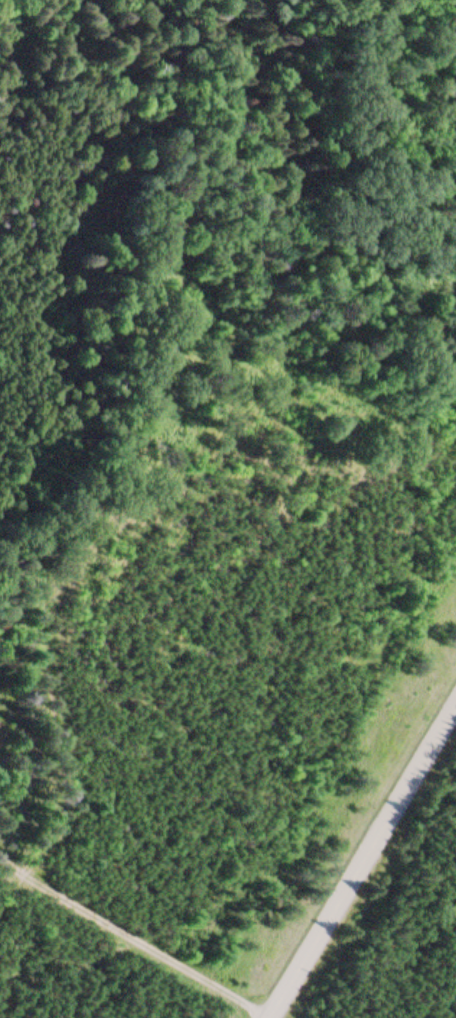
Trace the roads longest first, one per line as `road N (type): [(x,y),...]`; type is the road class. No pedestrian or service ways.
road 1 (tertiary): [(273,1017),(455,707)]

